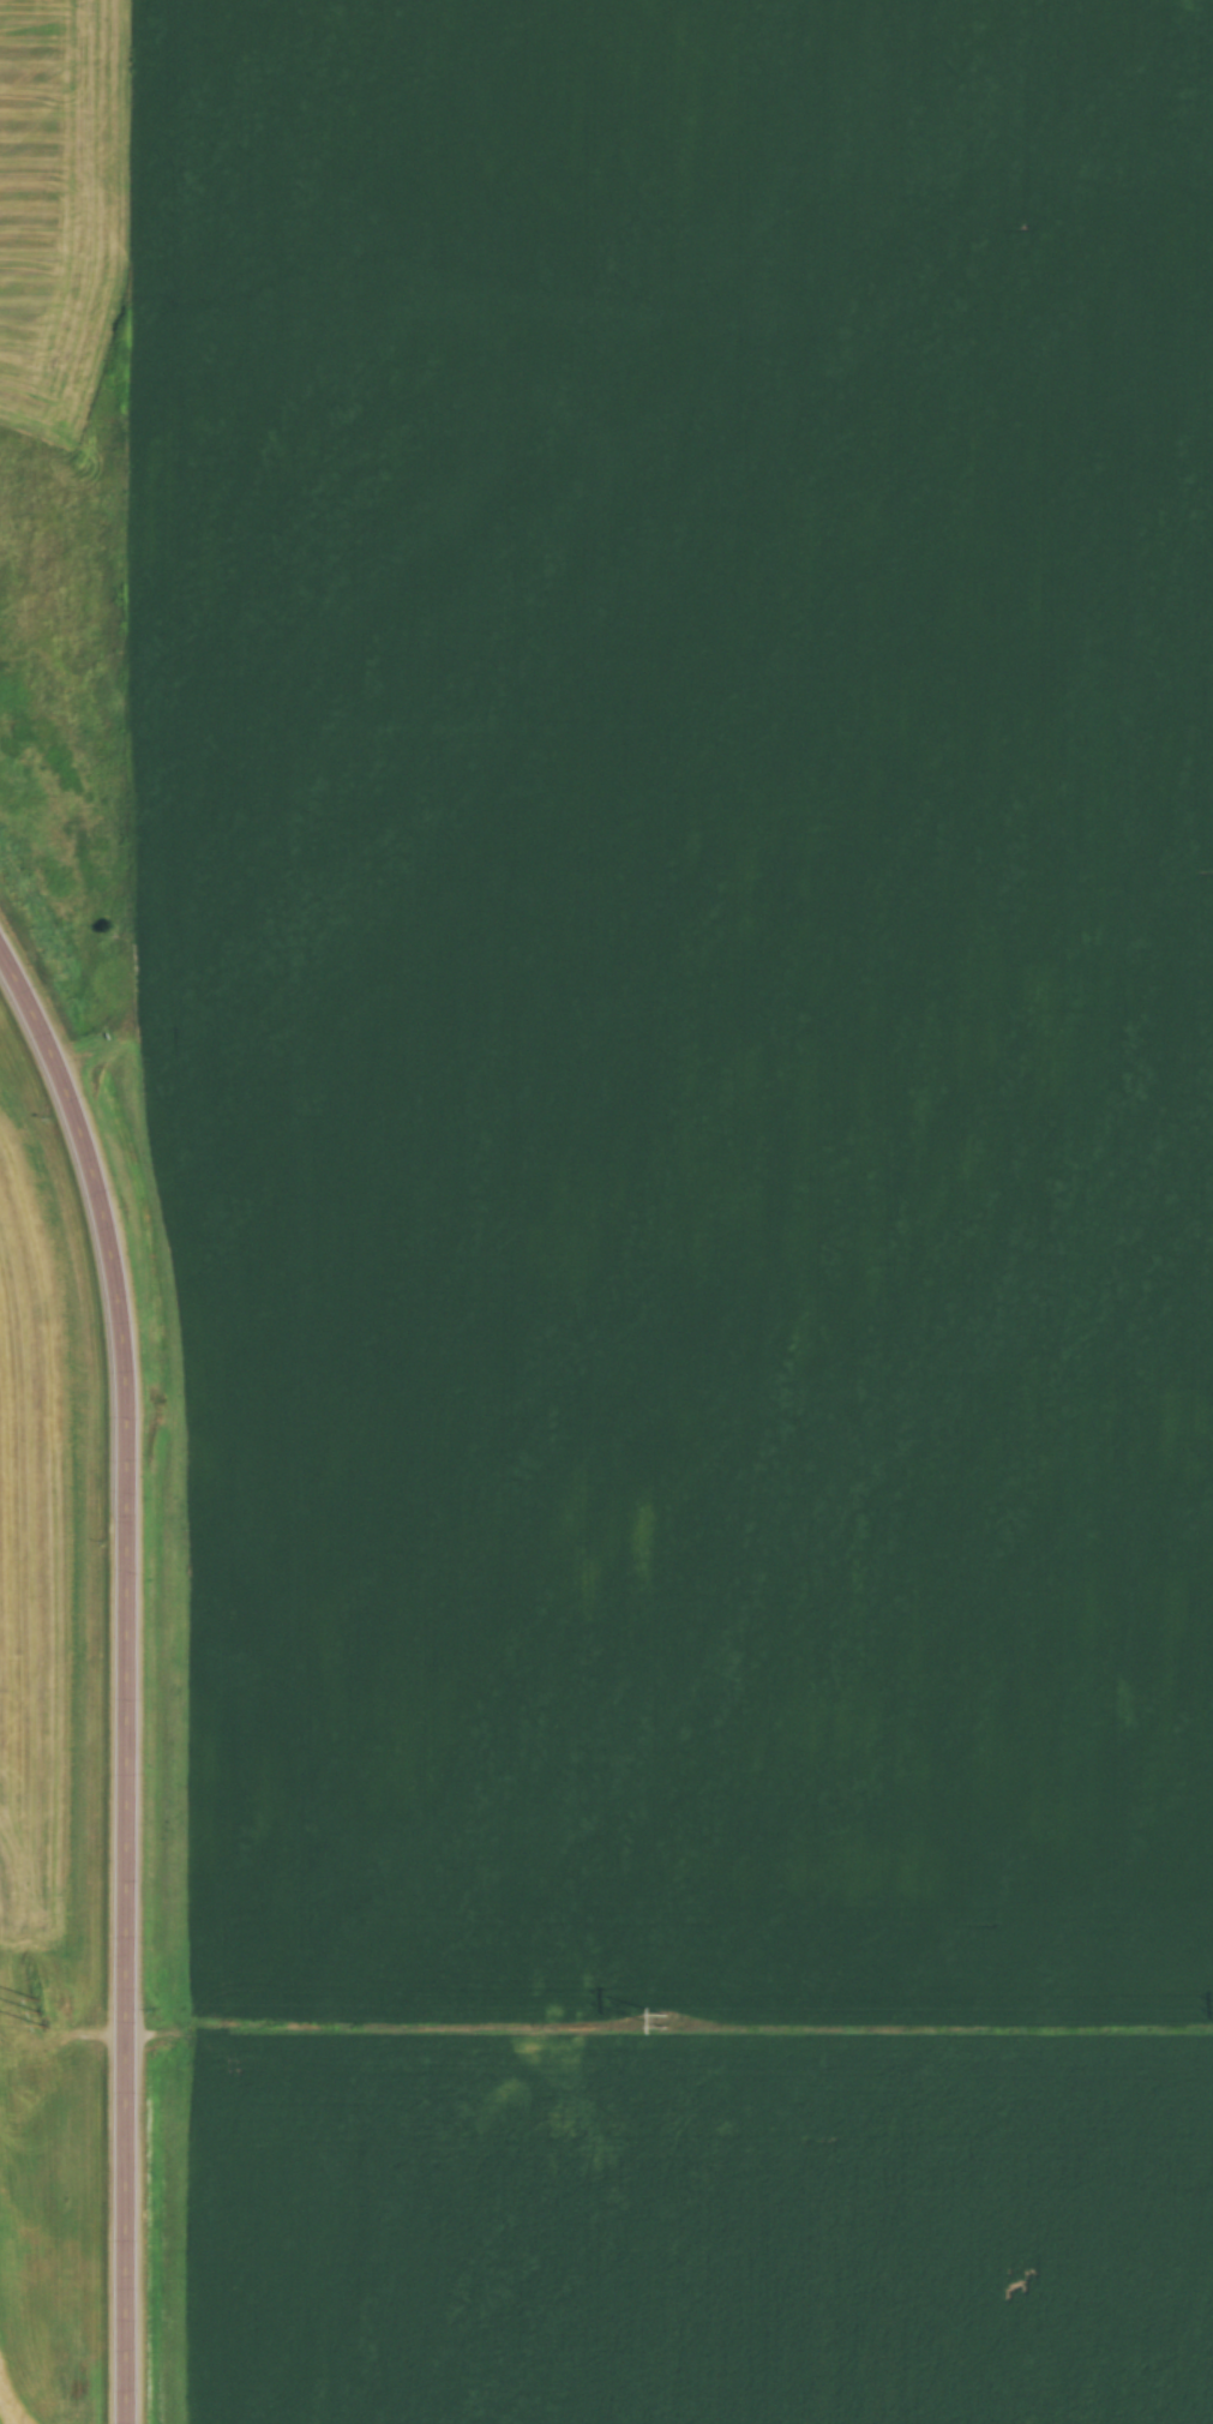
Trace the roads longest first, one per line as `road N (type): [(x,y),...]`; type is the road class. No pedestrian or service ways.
road 1 (primary): [(130,2423),(126,1350),(92,1157),(0,955)]

